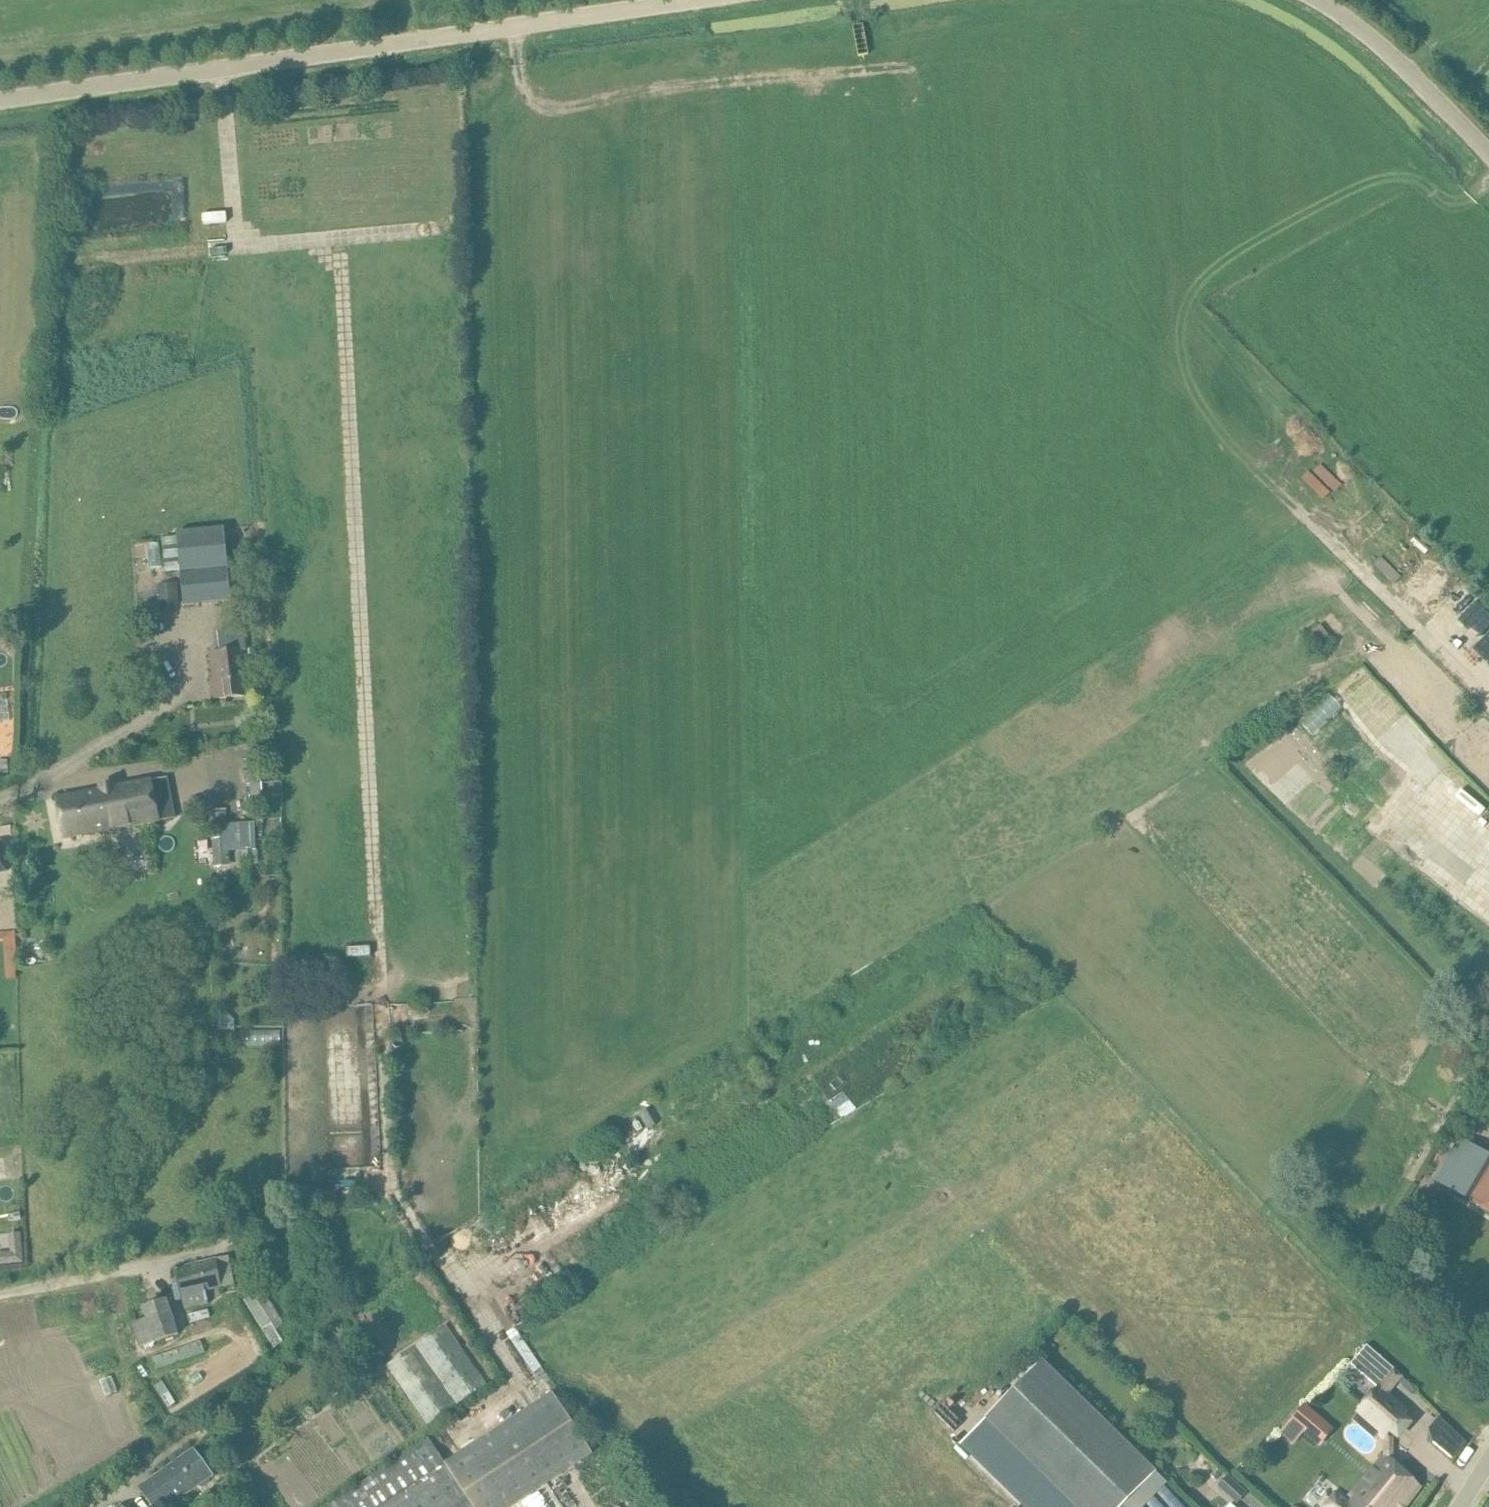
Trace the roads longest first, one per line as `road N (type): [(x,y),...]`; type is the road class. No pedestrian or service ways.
road 1 (unclassified): [(756,0),(0,101)]
road 2 (residential): [(0,800),(182,697),(192,677),(188,617)]
road 3 (unclassified): [(1488,149),(1385,42),(1322,0)]

